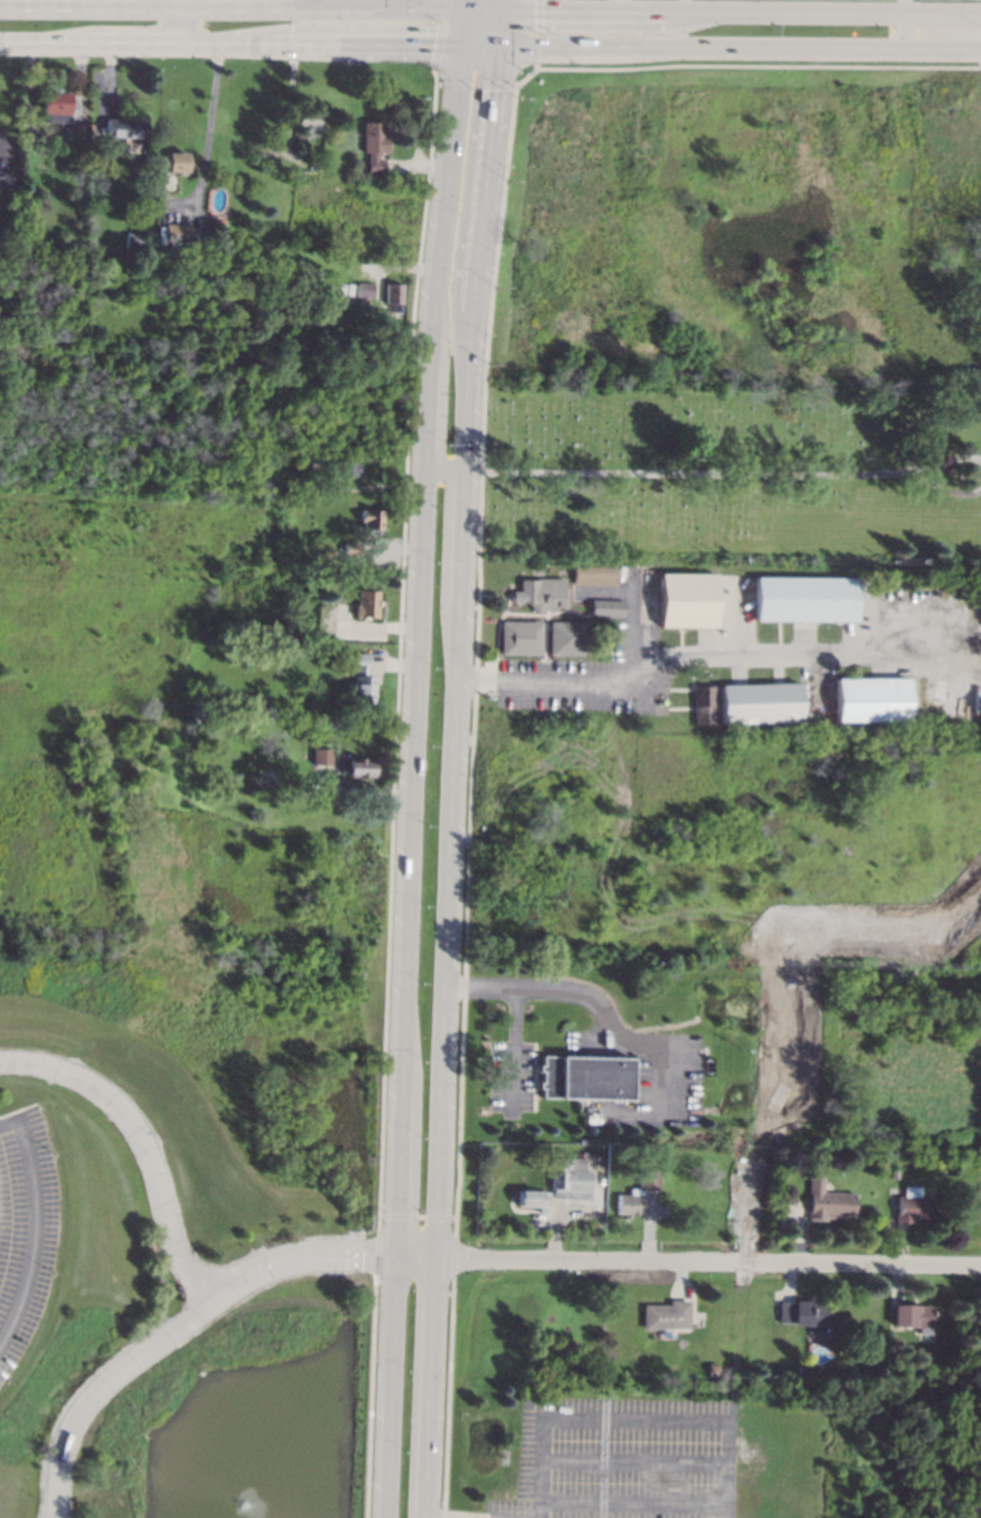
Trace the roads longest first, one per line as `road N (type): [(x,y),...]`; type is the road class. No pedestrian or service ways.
road 1 (primary): [(435,1257),(477,242)]
road 2 (primary): [(424,470),(400,1093)]
road 3 (residential): [(980,1266),(435,1257)]
road 4 (secondary): [(0,44),(499,48)]
road 5 (secondary): [(499,48),(980,52)]
road 6 (secondary): [(980,11),(506,6)]
road 7 (secondary): [(418,6),(0,6)]
road 8 (primary): [(392,1255),(382,1517)]
road 9 (primary): [(425,1517),(435,1257)]
road 10 (primary): [(470,5),(442,229)]
road 11 (primary): [(400,1093),(392,1255)]
road 12 (primary): [(442,229),(430,364)]

